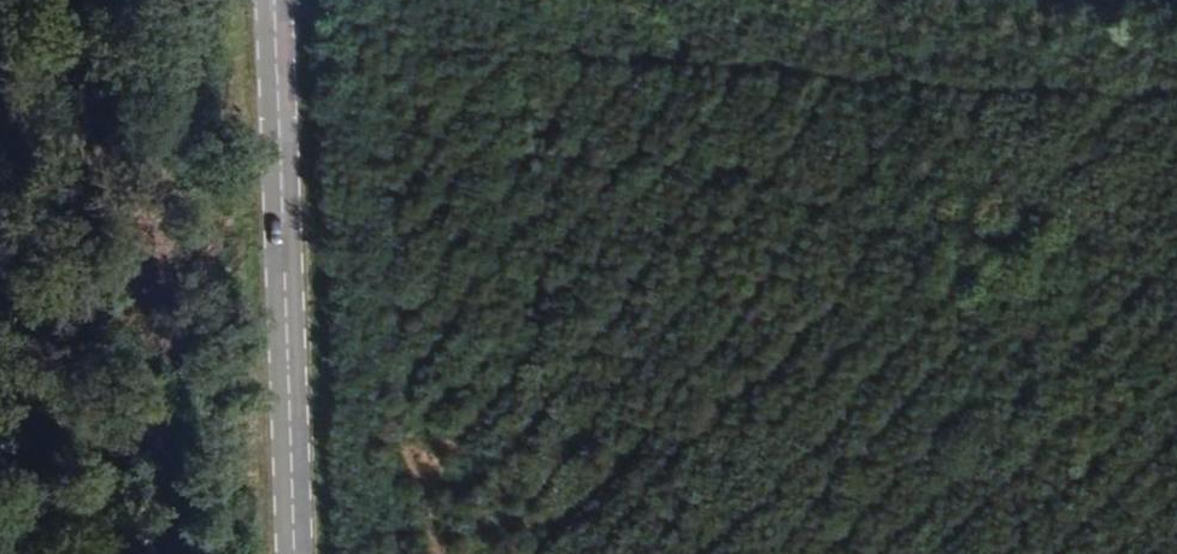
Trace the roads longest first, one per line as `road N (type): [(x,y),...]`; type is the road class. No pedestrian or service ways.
road 1 (tertiary): [(272,0),(293,553)]

